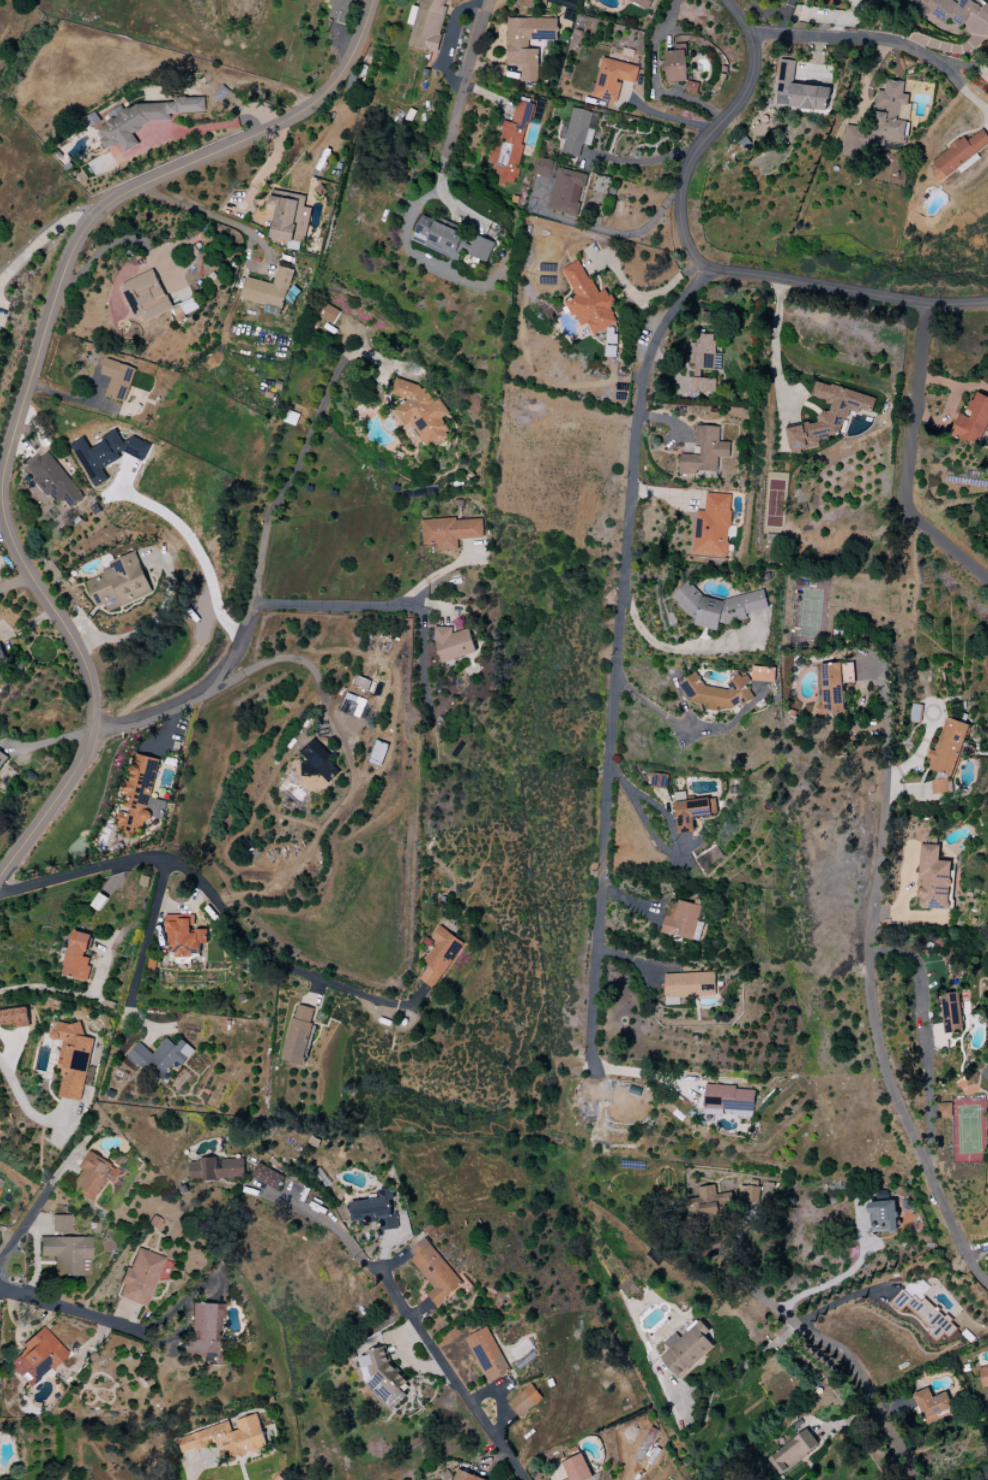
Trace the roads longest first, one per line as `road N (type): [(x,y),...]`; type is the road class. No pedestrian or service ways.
road 1 (residential): [(372,0),(336,85),(263,134),(121,196),(81,234),(68,263),(6,468),(3,504),(12,539),(85,662),(94,713),(61,798),(0,877)]
road 2 (residential): [(711,269),(662,326),(644,369),(613,705),(593,1058),(608,1073),(691,1078)]
road 3 (residential): [(725,0),(750,37),(753,62),(745,90),(684,174),(679,213),(690,255),(711,269),(928,304),(987,300)]
road 4 (residential): [(886,787),(872,909),(874,1026),(902,1115),(963,1249),(987,1283)]
road 5 (residential): [(249,1186),(347,1239),(525,1479)]
road 6 (residential): [(928,304),(902,486),(915,519),(987,579)]
road 7 (residential): [(750,37),(885,42),(918,52),(987,110)]

